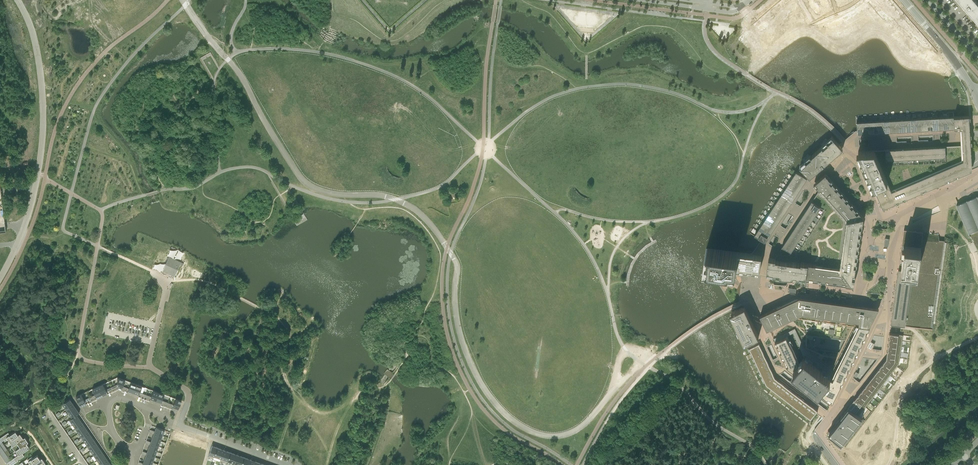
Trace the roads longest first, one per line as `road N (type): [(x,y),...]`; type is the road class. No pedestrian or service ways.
road 1 (unclassified): [(17,0),(35,42),(43,123),(30,207),(0,277)]
road 2 (residential): [(296,464),(181,420)]
road 3 (unclassified): [(181,420),(188,394),(149,368),(157,322)]

